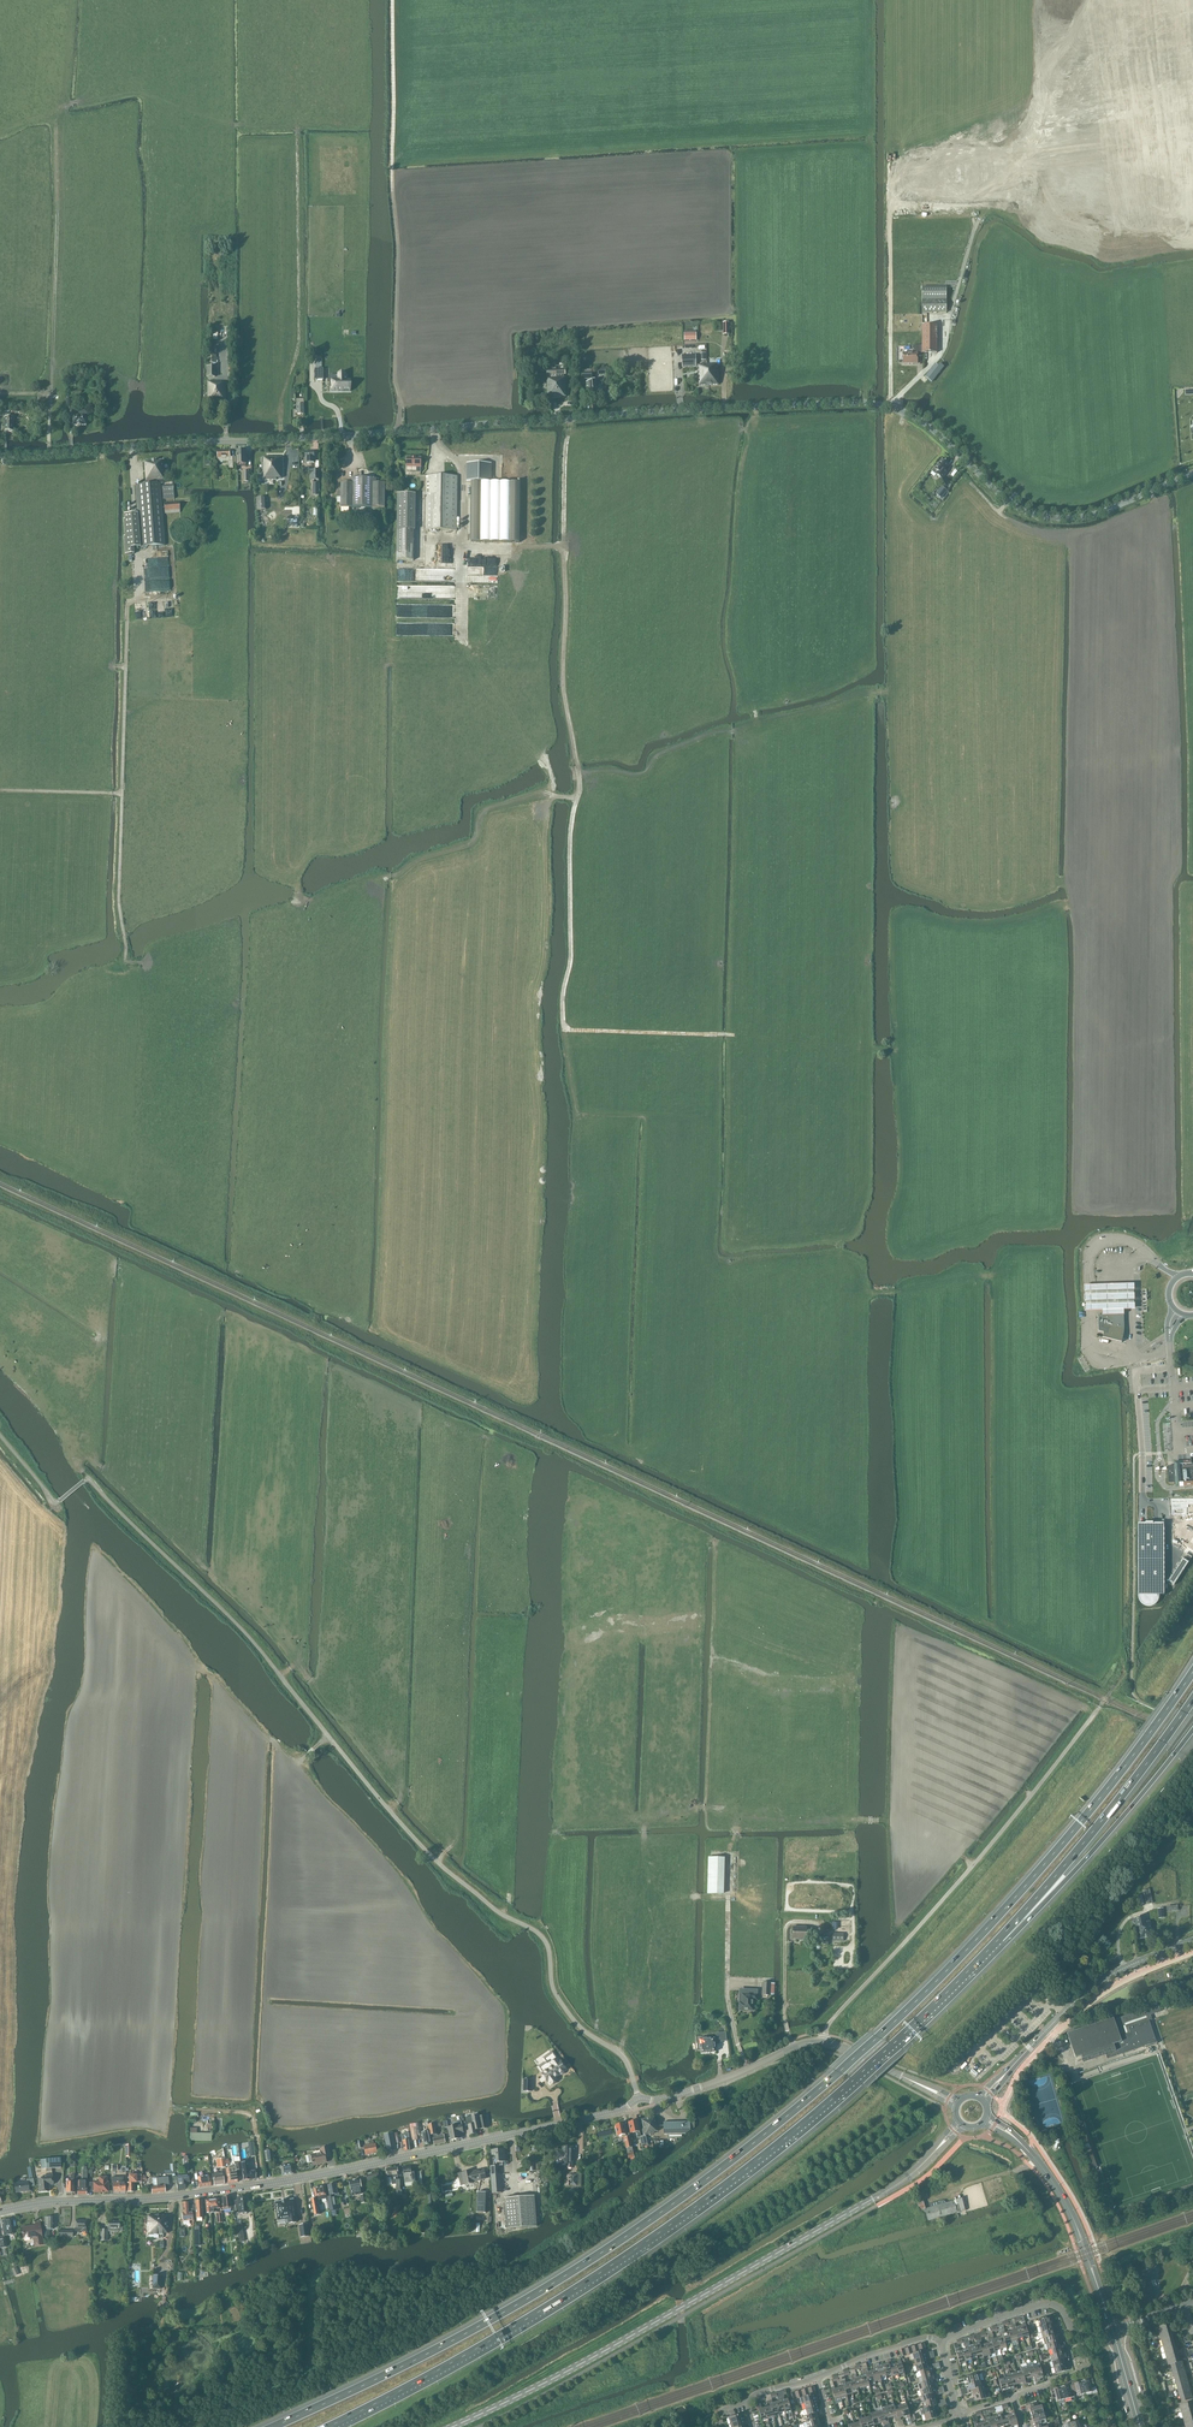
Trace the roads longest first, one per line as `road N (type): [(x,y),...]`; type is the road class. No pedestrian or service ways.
road 1 (tertiary): [(0,456),(864,403),(914,417),(1003,497),(1034,515),(1100,513),(1192,473)]
road 2 (motorway): [(1192,1672),(1030,1882),(874,2041),(767,2134),(546,2288),(273,2426)]
road 3 (tertiary): [(0,2212),(157,2199),(467,2144),(704,2087),(807,2043),(849,2050),(928,2089)]
road 4 (motorway): [(350,2418),(531,2318),(723,2188),(860,2078),(1002,1939)]
road 5 (secondary): [(453,2426),(873,2199),(937,2149)]
road 6 (track): [(399,432),(393,0)]
road 7 (track): [(727,1035),(565,1030),(577,798),(548,793)]
road 8 (track): [(438,1862),(458,1832),(475,1454)]
road 9 (track): [(577,798),(563,655),(570,419)]
road 10 (track): [(297,126),(230,124),(141,89),(61,110),(68,5)]
road 11 (track): [(297,126),(298,347),(279,398),(280,439)]
road 12 (track): [(145,964),(124,962),(121,793),(0,790)]
road 13 (motorway): [(1002,1939),(1192,1700)]
road 14 (track): [(61,110),(51,394)]
road 15 (motorway): [(1002,1939),(1068,1878),(1192,1730)]
road 16 (secondary): [(1003,2077),(1095,1986),(1192,1941)]
road 17 (tertiary): [(1113,2330),(1062,2196),(1010,2134)]
road 18 (residential): [(943,2341),(1045,2304),(1059,2307),(1082,2335),(1113,2330)]
road 19 (track): [(728,1896),(735,2032)]
road 20 (residential): [(817,2377),(902,2344),(943,2341)]
road 21 (track): [(826,1923),(786,1926),(785,2014)]
road 22 (track): [(1074,2016),(1192,1982)]

